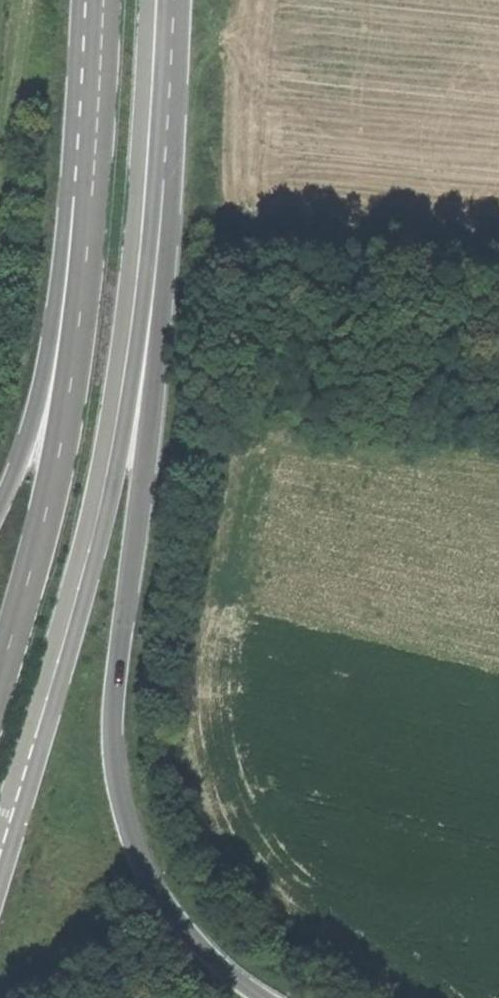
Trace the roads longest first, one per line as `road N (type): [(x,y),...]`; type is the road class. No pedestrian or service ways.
road 1 (primary): [(0,855),(117,436),(159,0)]
road 2 (primary): [(94,0),(84,296),(67,430),(0,669)]

